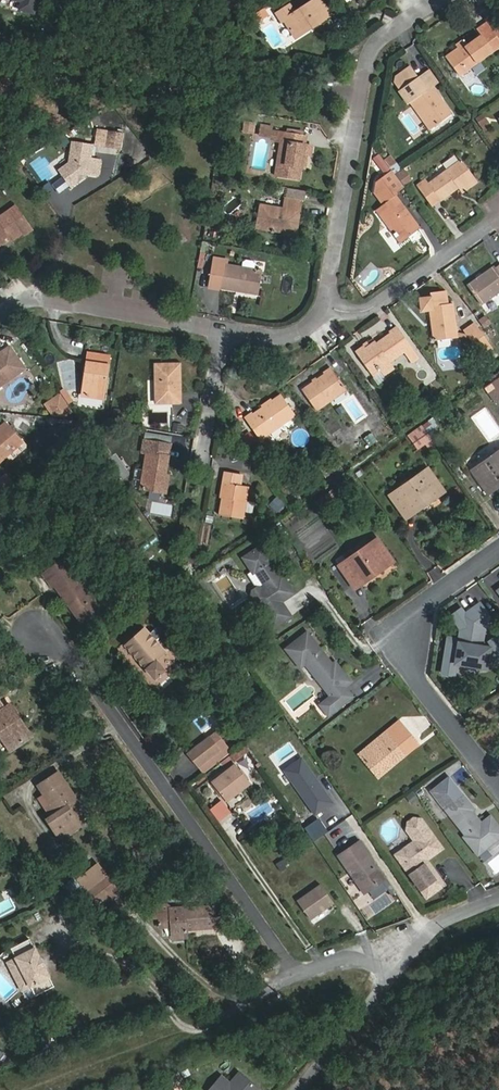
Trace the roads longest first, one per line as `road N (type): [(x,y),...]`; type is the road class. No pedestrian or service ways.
road 1 (residential): [(37,633),(81,672),(311,970),(419,926)]
road 2 (residential): [(0,316),(23,300),(261,337),(293,336),(329,310)]
road 3 (residential): [(329,310),(366,69),(384,33),(432,0)]
road 4 (track): [(0,1081),(311,970)]
road 5 (residential): [(498,785),(411,667),(419,596),(498,541)]
road 6 (residential): [(284,1089),(419,926)]
road 7 (residential): [(498,219),(357,314),(329,310)]

